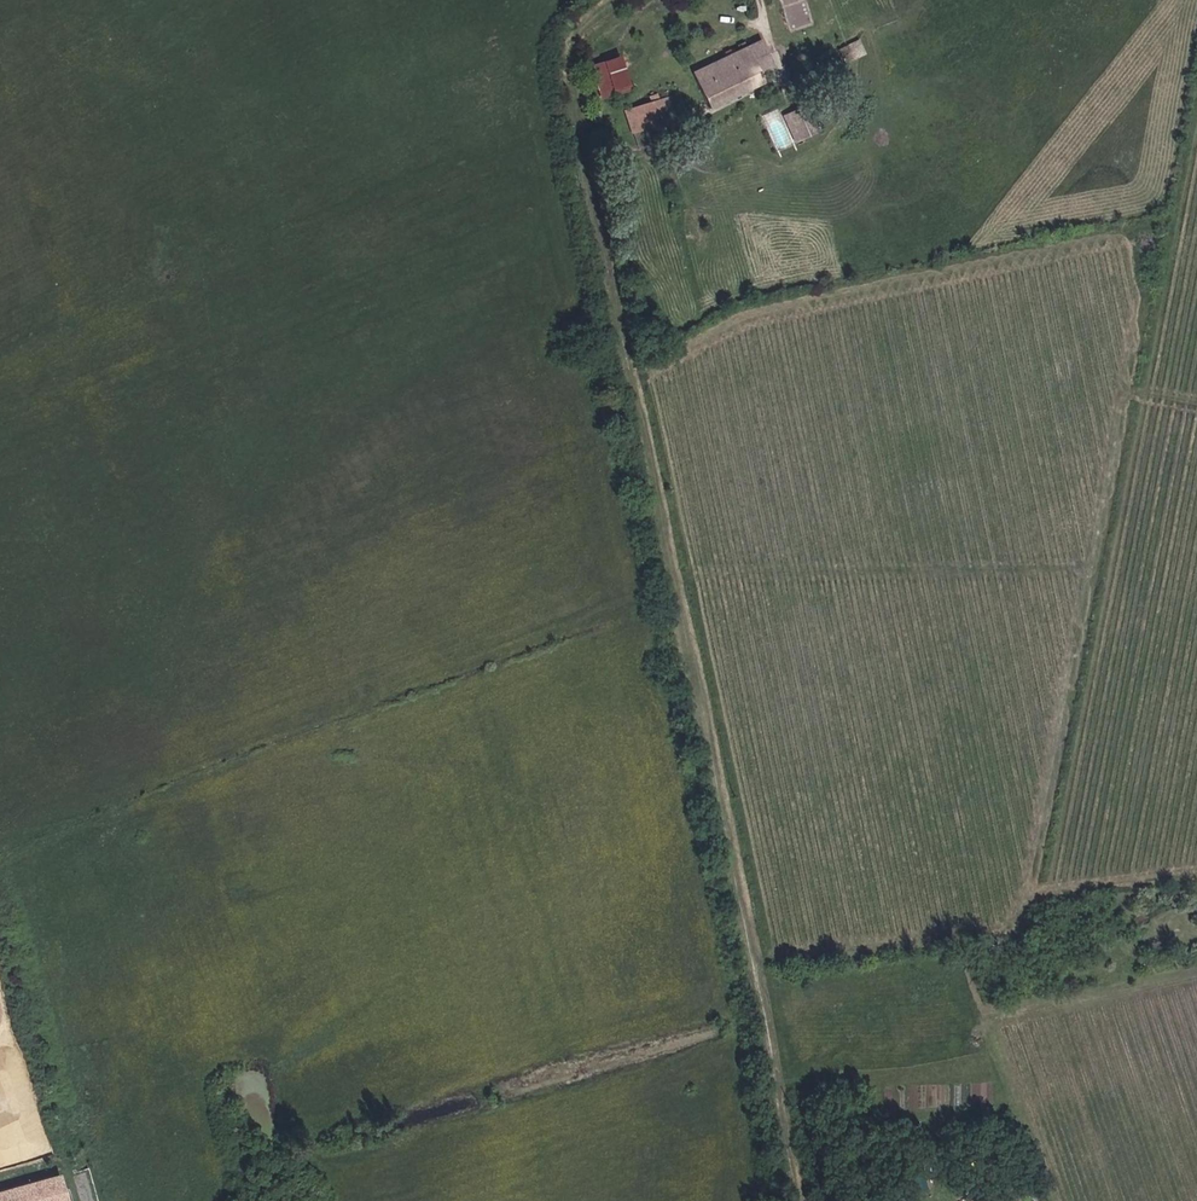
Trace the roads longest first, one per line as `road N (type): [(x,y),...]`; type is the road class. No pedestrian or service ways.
road 1 (track): [(802,1200),(569,86),(573,56),(591,25),(620,0)]

